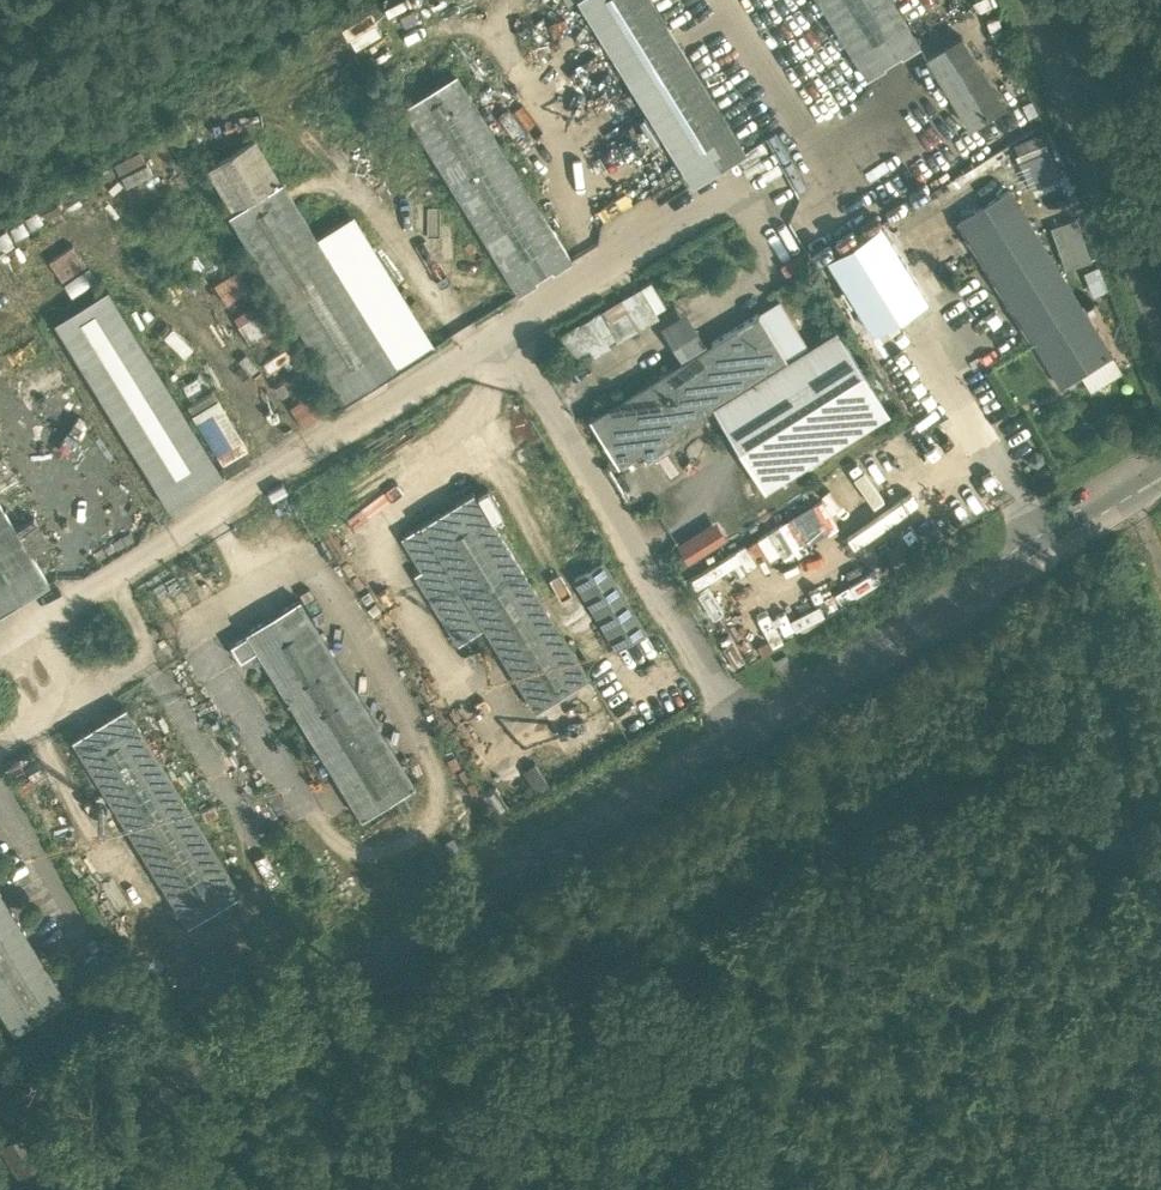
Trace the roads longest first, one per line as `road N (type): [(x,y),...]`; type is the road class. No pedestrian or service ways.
road 1 (unclassified): [(1160,477),(16,1189)]

